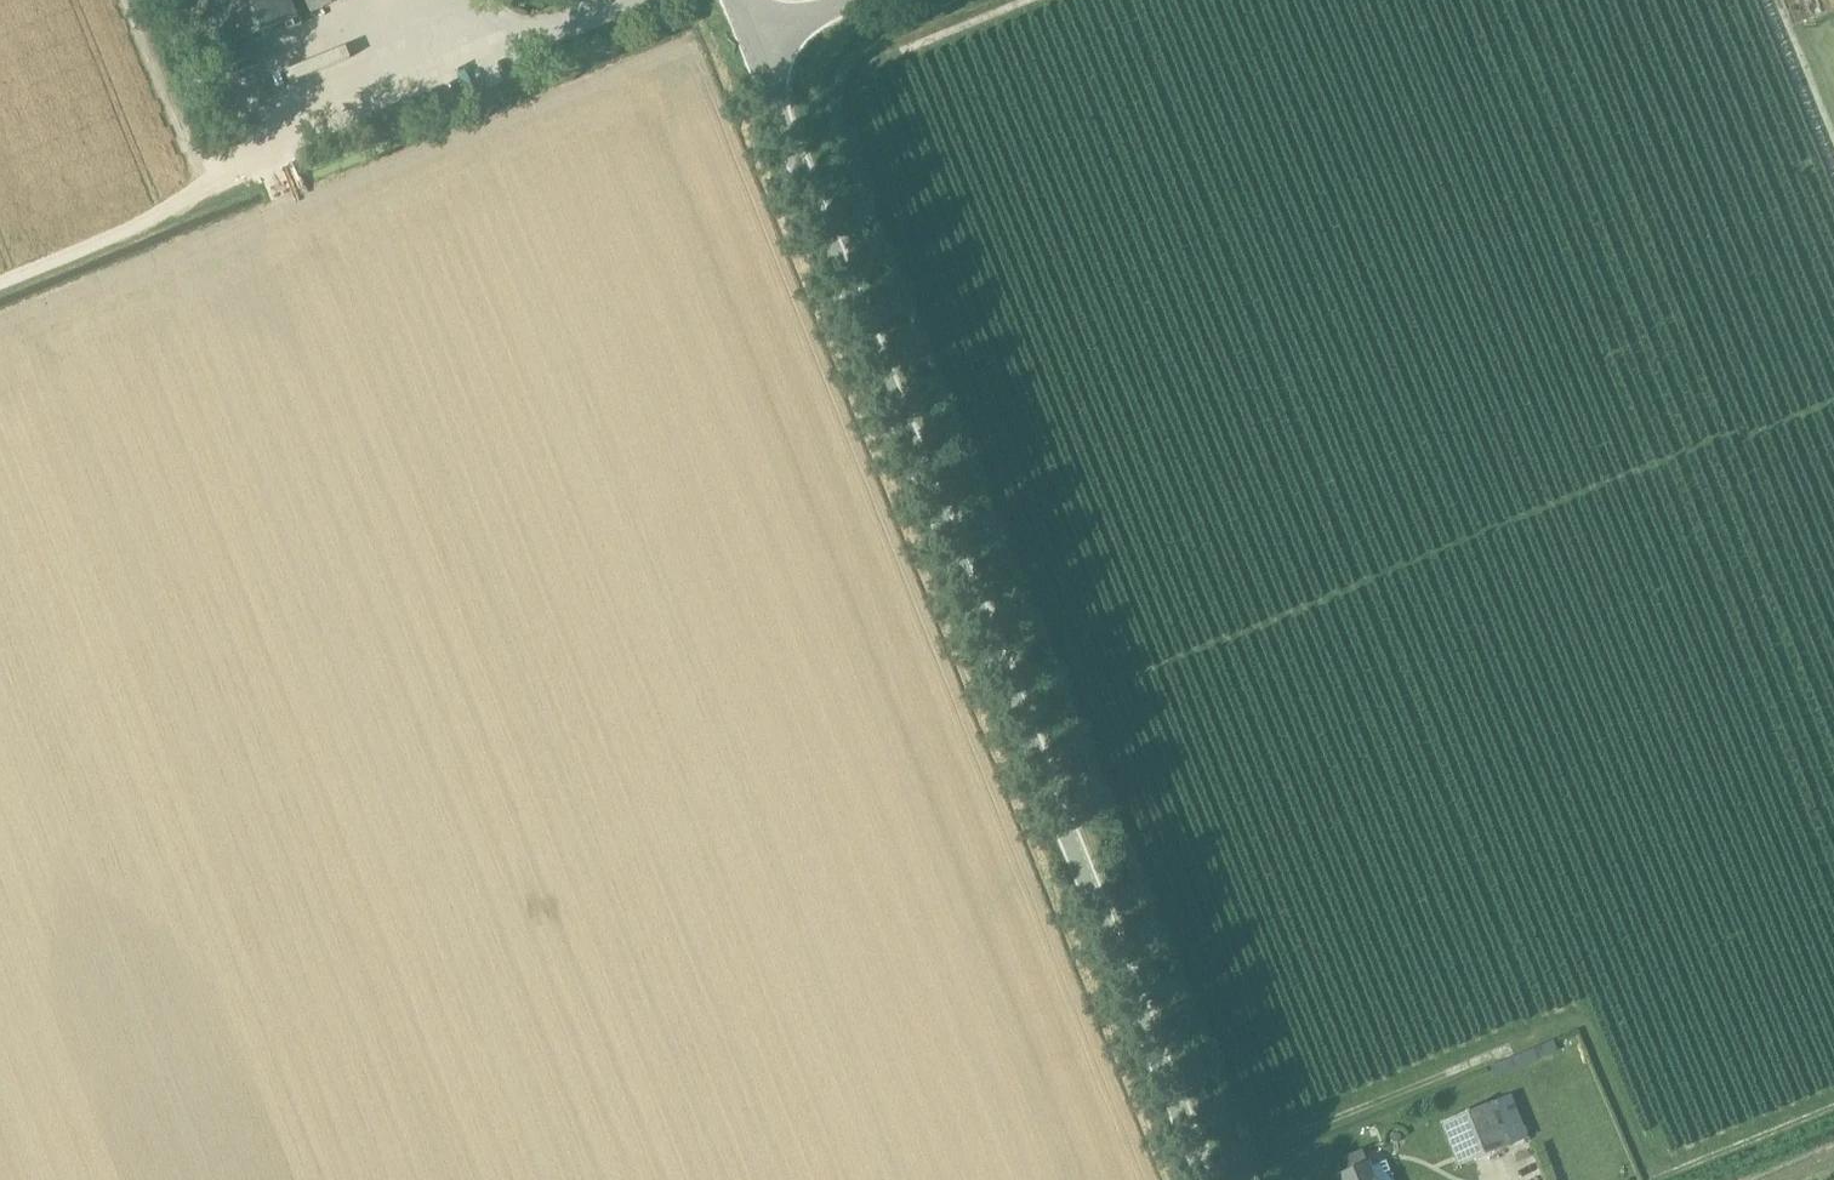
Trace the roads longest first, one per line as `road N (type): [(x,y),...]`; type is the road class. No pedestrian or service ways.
road 1 (unclassified): [(1209,1179),(750,40)]

